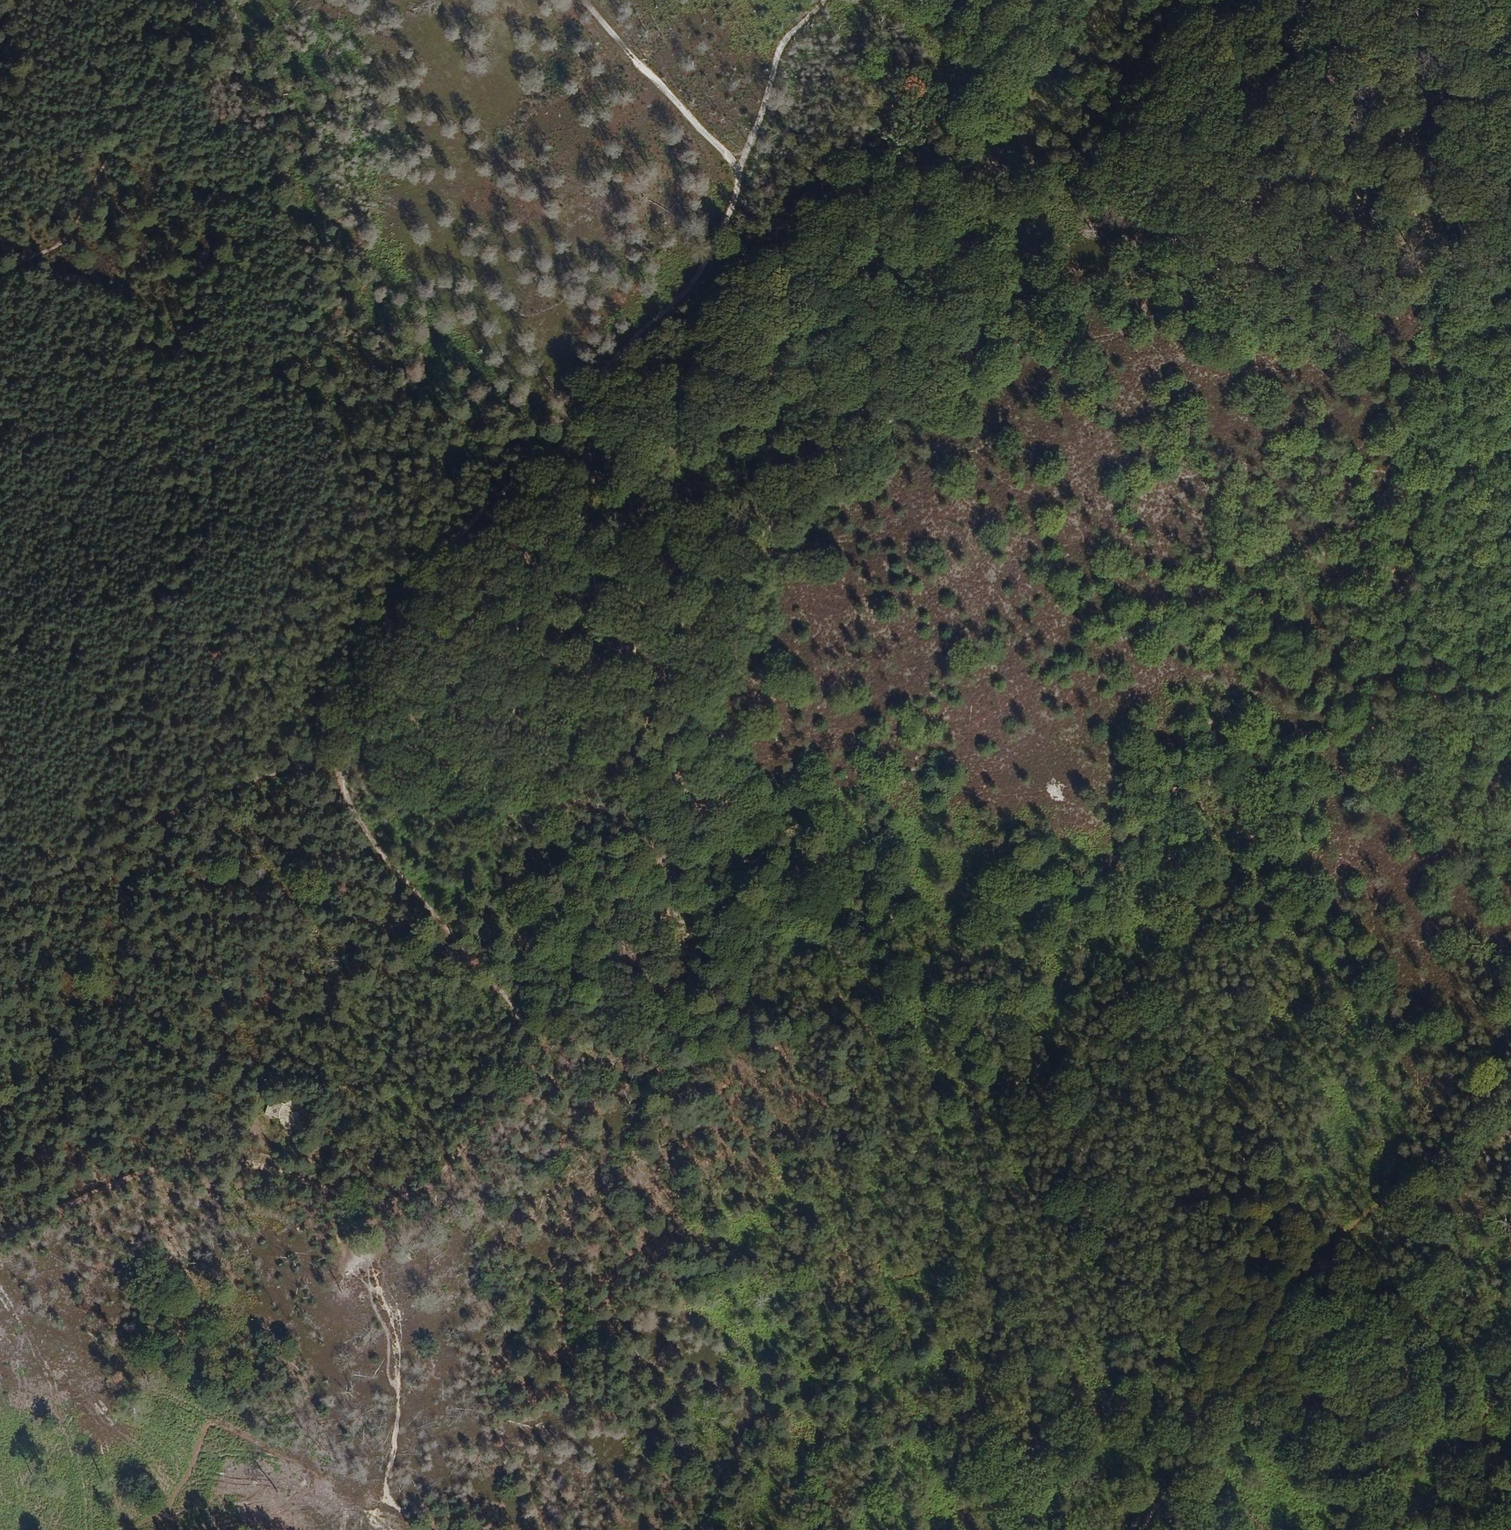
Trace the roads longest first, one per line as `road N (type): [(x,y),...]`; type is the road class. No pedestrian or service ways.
road 1 (track): [(336,760),(399,875),(513,991),(529,1046),(500,1110),(427,1188),(377,1200),(263,1163),(190,1165),(113,1184),(0,1233)]
road 2 (track): [(1139,1529),(1227,1395),(1420,1141),(1510,1078)]
road 3 (track): [(0,901),(213,786),(336,760)]
road 4 (track): [(591,0),(739,167)]

